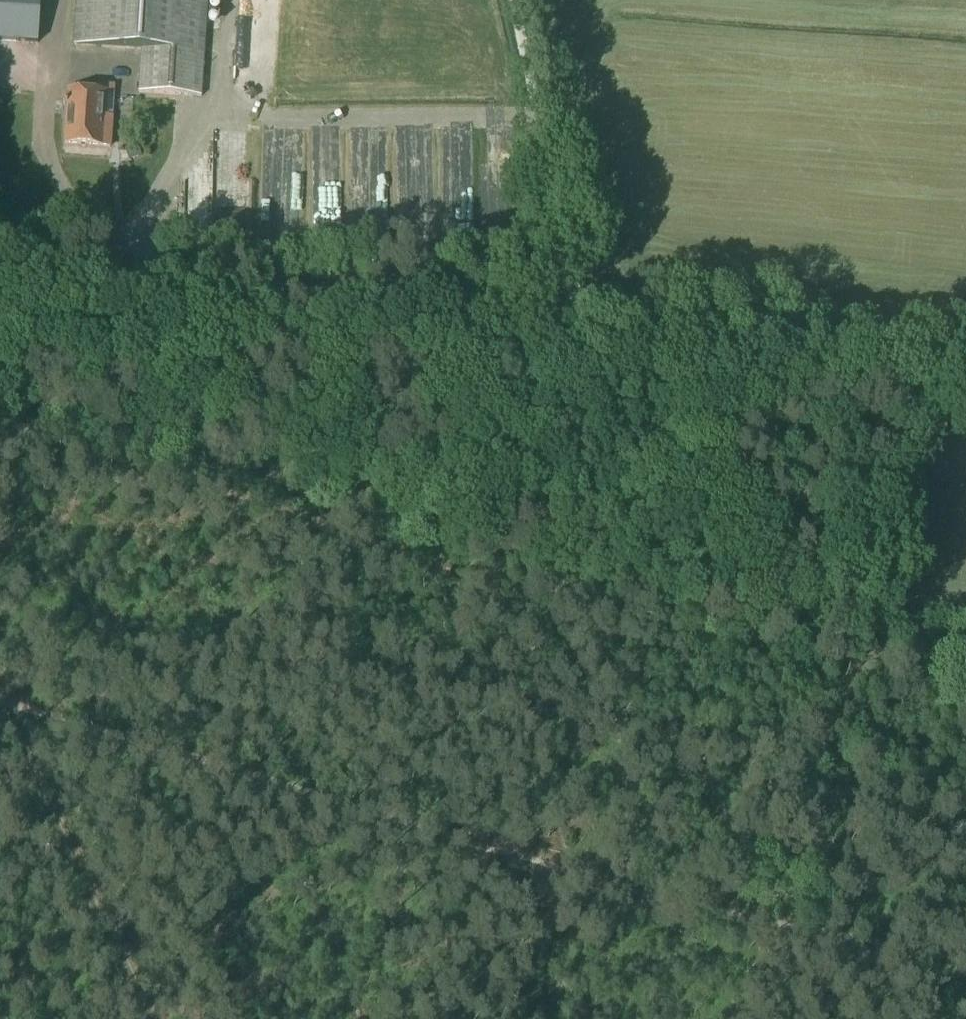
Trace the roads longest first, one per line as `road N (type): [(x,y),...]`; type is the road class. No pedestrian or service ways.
road 1 (track): [(0,421),(348,533),(395,557),(723,650),(804,697),(890,804),(965,835)]
road 2 (unclassified): [(965,371),(0,250)]
road 3 (track): [(513,0),(576,324)]

